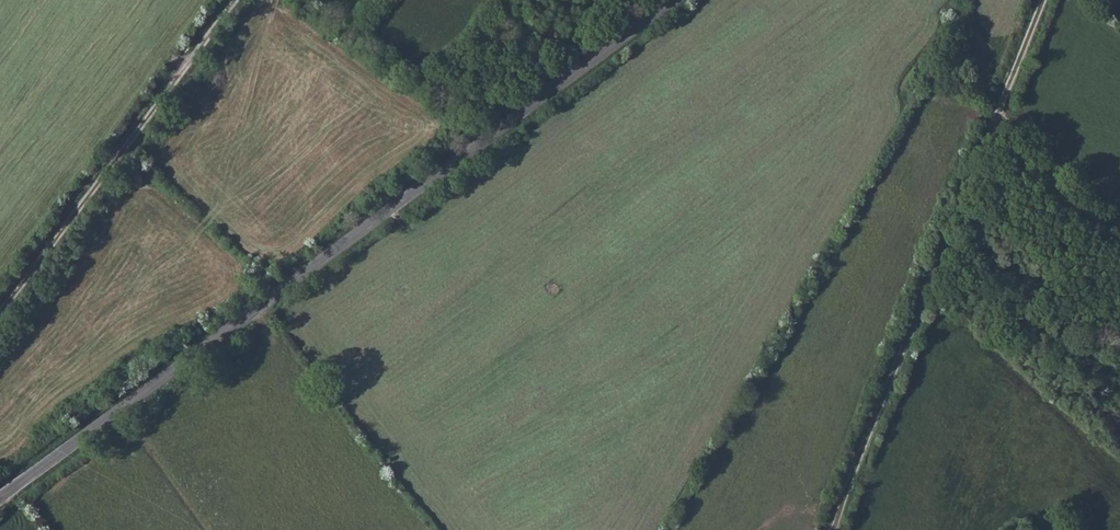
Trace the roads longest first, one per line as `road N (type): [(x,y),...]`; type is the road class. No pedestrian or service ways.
road 1 (unclassified): [(0,496),(671,0)]
road 2 (track): [(1042,0),(844,491),(835,529)]
road 3 (track): [(234,0),(0,311)]

